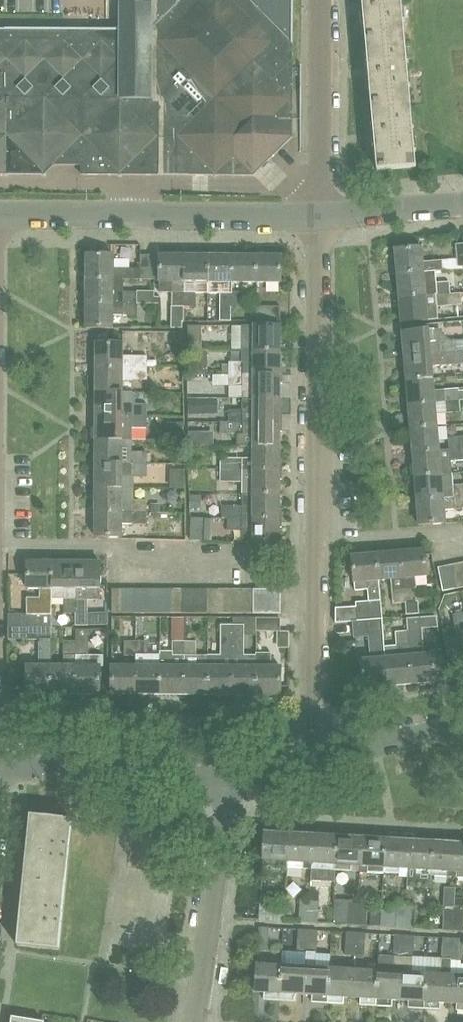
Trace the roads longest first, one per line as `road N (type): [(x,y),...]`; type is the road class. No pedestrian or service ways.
road 1 (unclassified): [(320,763),(320,221)]
road 2 (unclassified): [(0,219),(320,221)]
road 3 (residential): [(193,1021),(233,782)]
road 4 (tertiary): [(233,782),(0,768)]
road 5 (unclassified): [(320,221),(323,0)]
road 6 (tertiary): [(320,763),(462,726)]
road 7 (unclassified): [(320,221),(462,208)]

